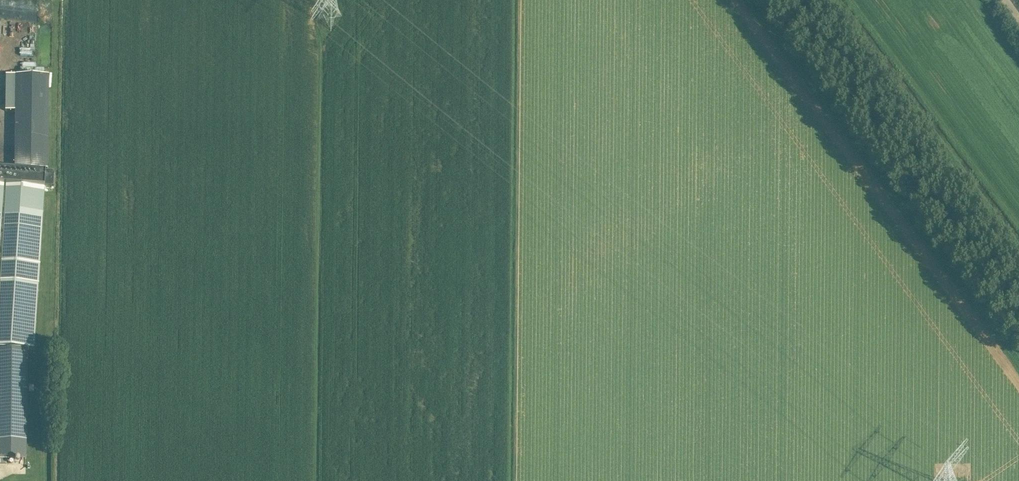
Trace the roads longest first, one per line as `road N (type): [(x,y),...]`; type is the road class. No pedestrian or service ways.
road 1 (track): [(828,0),(1018,256)]

